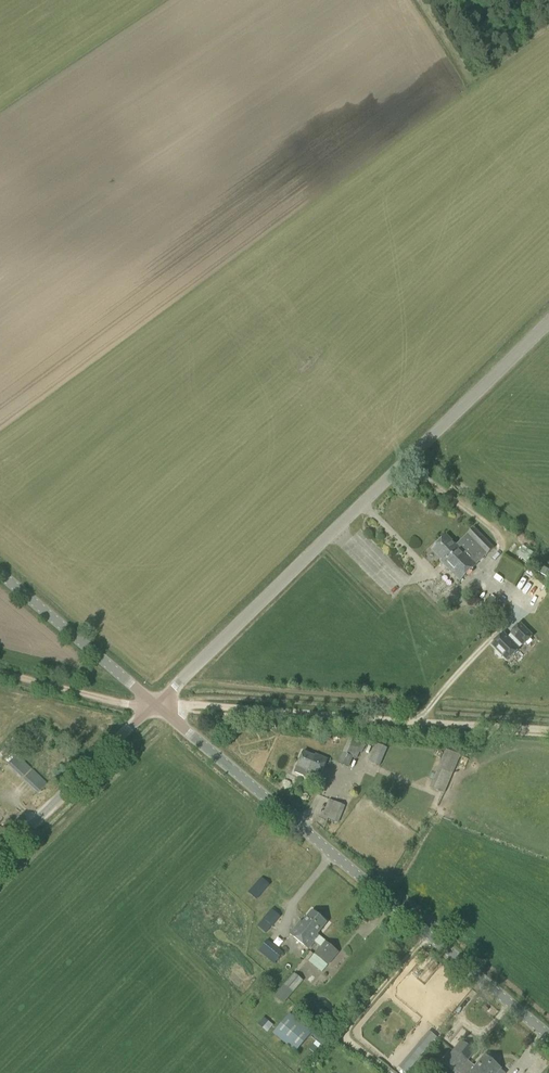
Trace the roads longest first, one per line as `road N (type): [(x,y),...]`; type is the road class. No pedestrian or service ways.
road 1 (unclassified): [(155,705),(548,322)]
road 2 (unclassified): [(548,1035),(155,705)]
road 3 (track): [(155,705),(548,731)]
road 4 (unclassified): [(0,856),(155,705)]
road 5 (unclassified): [(155,705),(0,574)]
road 6 (track): [(155,705),(0,673)]

